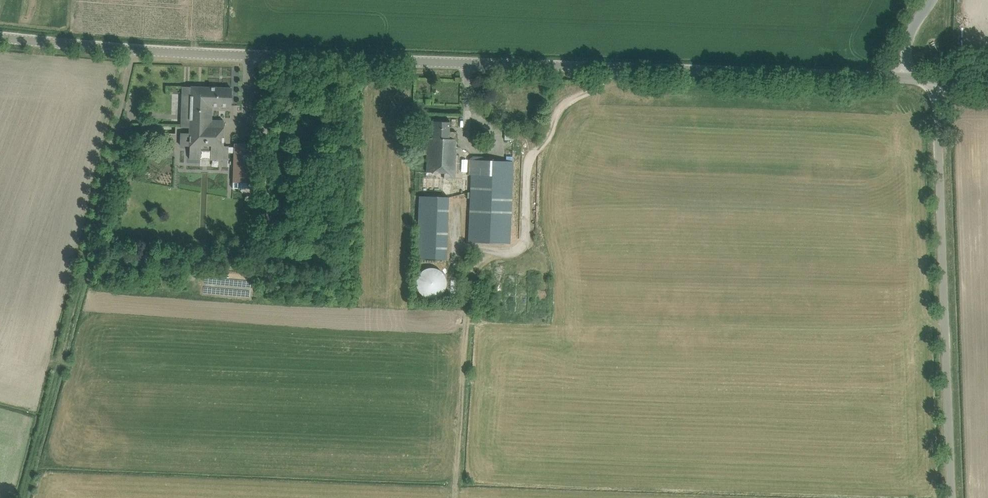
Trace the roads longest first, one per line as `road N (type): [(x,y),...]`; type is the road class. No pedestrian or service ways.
road 1 (tertiary): [(906,78),(171,52),(0,37)]
road 2 (track): [(132,49),(22,497)]
road 3 (unclassified): [(952,497),(936,79)]

